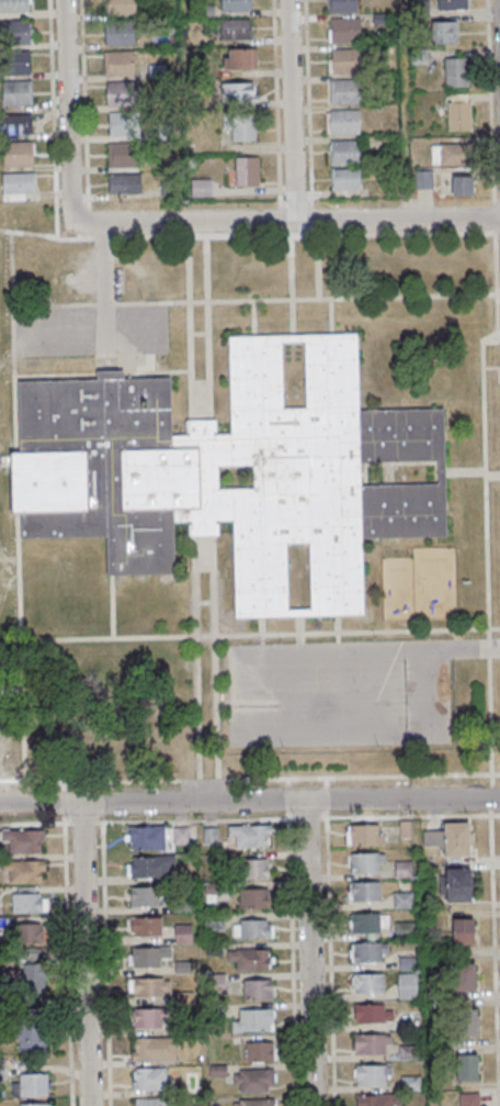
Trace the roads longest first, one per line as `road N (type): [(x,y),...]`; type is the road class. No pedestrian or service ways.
road 1 (residential): [(499,800),(0,805)]
road 2 (residential): [(499,220),(70,224)]
road 3 (residential): [(315,1105),(306,802)]
road 4 (residential): [(90,1105),(81,804)]
road 5 (residential): [(70,224),(64,0)]
road 6 (residential): [(295,222),(289,0)]

